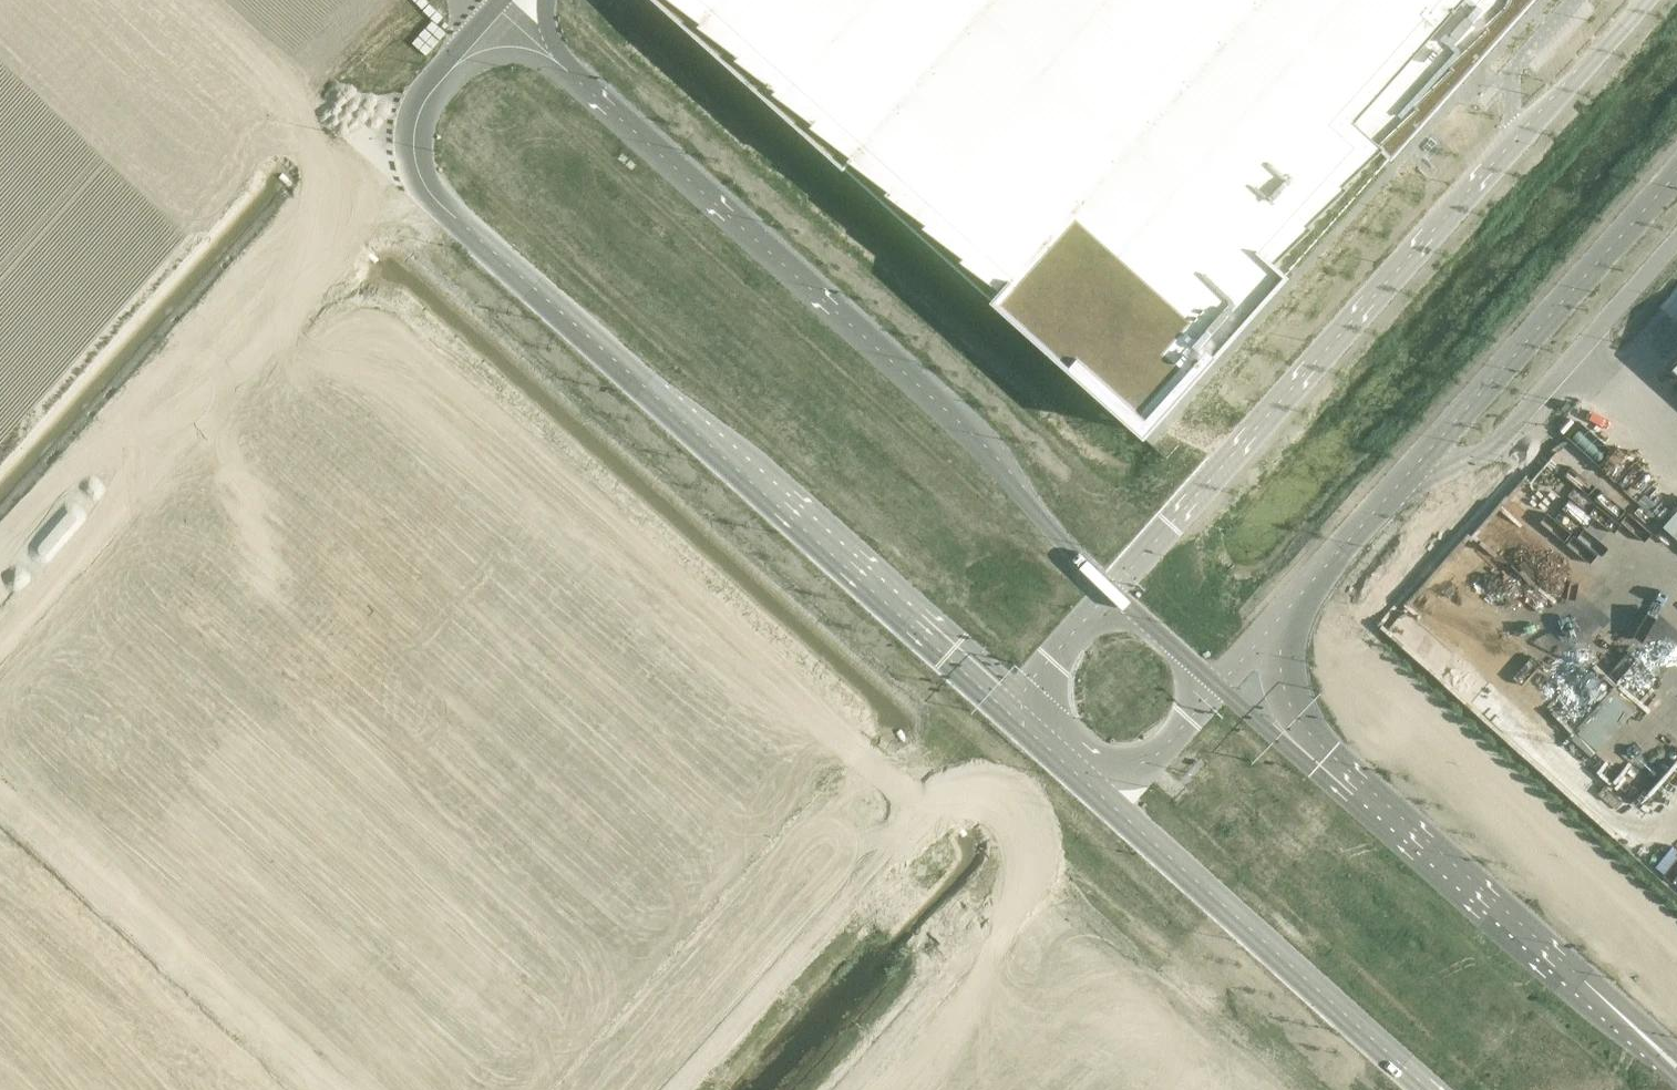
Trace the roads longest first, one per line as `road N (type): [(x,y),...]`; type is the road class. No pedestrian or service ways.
road 1 (unclassified): [(1112,592),(1038,517),(983,442),(496,9)]
road 2 (unclassified): [(1646,0),(1112,592)]
road 3 (unclassified): [(458,222),(1004,711)]
road 4 (unclassified): [(1272,617),(1676,159)]
road 5 (unclassified): [(384,160),(0,595)]
road 6 (unclassified): [(1004,711),(671,1089)]
road 7 (unclassified): [(1676,1066),(1302,729)]
road 8 (unclassified): [(0,790),(335,1089)]
road 9 (unclassified): [(1109,804),(1432,1089)]
road 10 (unclassified): [(852,1089),(1109,804)]
road 11 (unclassified): [(201,1089),(0,910)]
road 12 (unclassified): [(1112,592),(1004,711)]
road 13 (unclassified): [(1109,804),(1216,685)]
road 14 (unclassified): [(1004,711),(1109,804)]
road 15 (unclassified): [(1216,685),(1112,592)]
road 16 (unclassified): [(422,106),(413,138),(420,175),(458,222)]
road 17 (unclassified): [(496,9),(422,106)]

